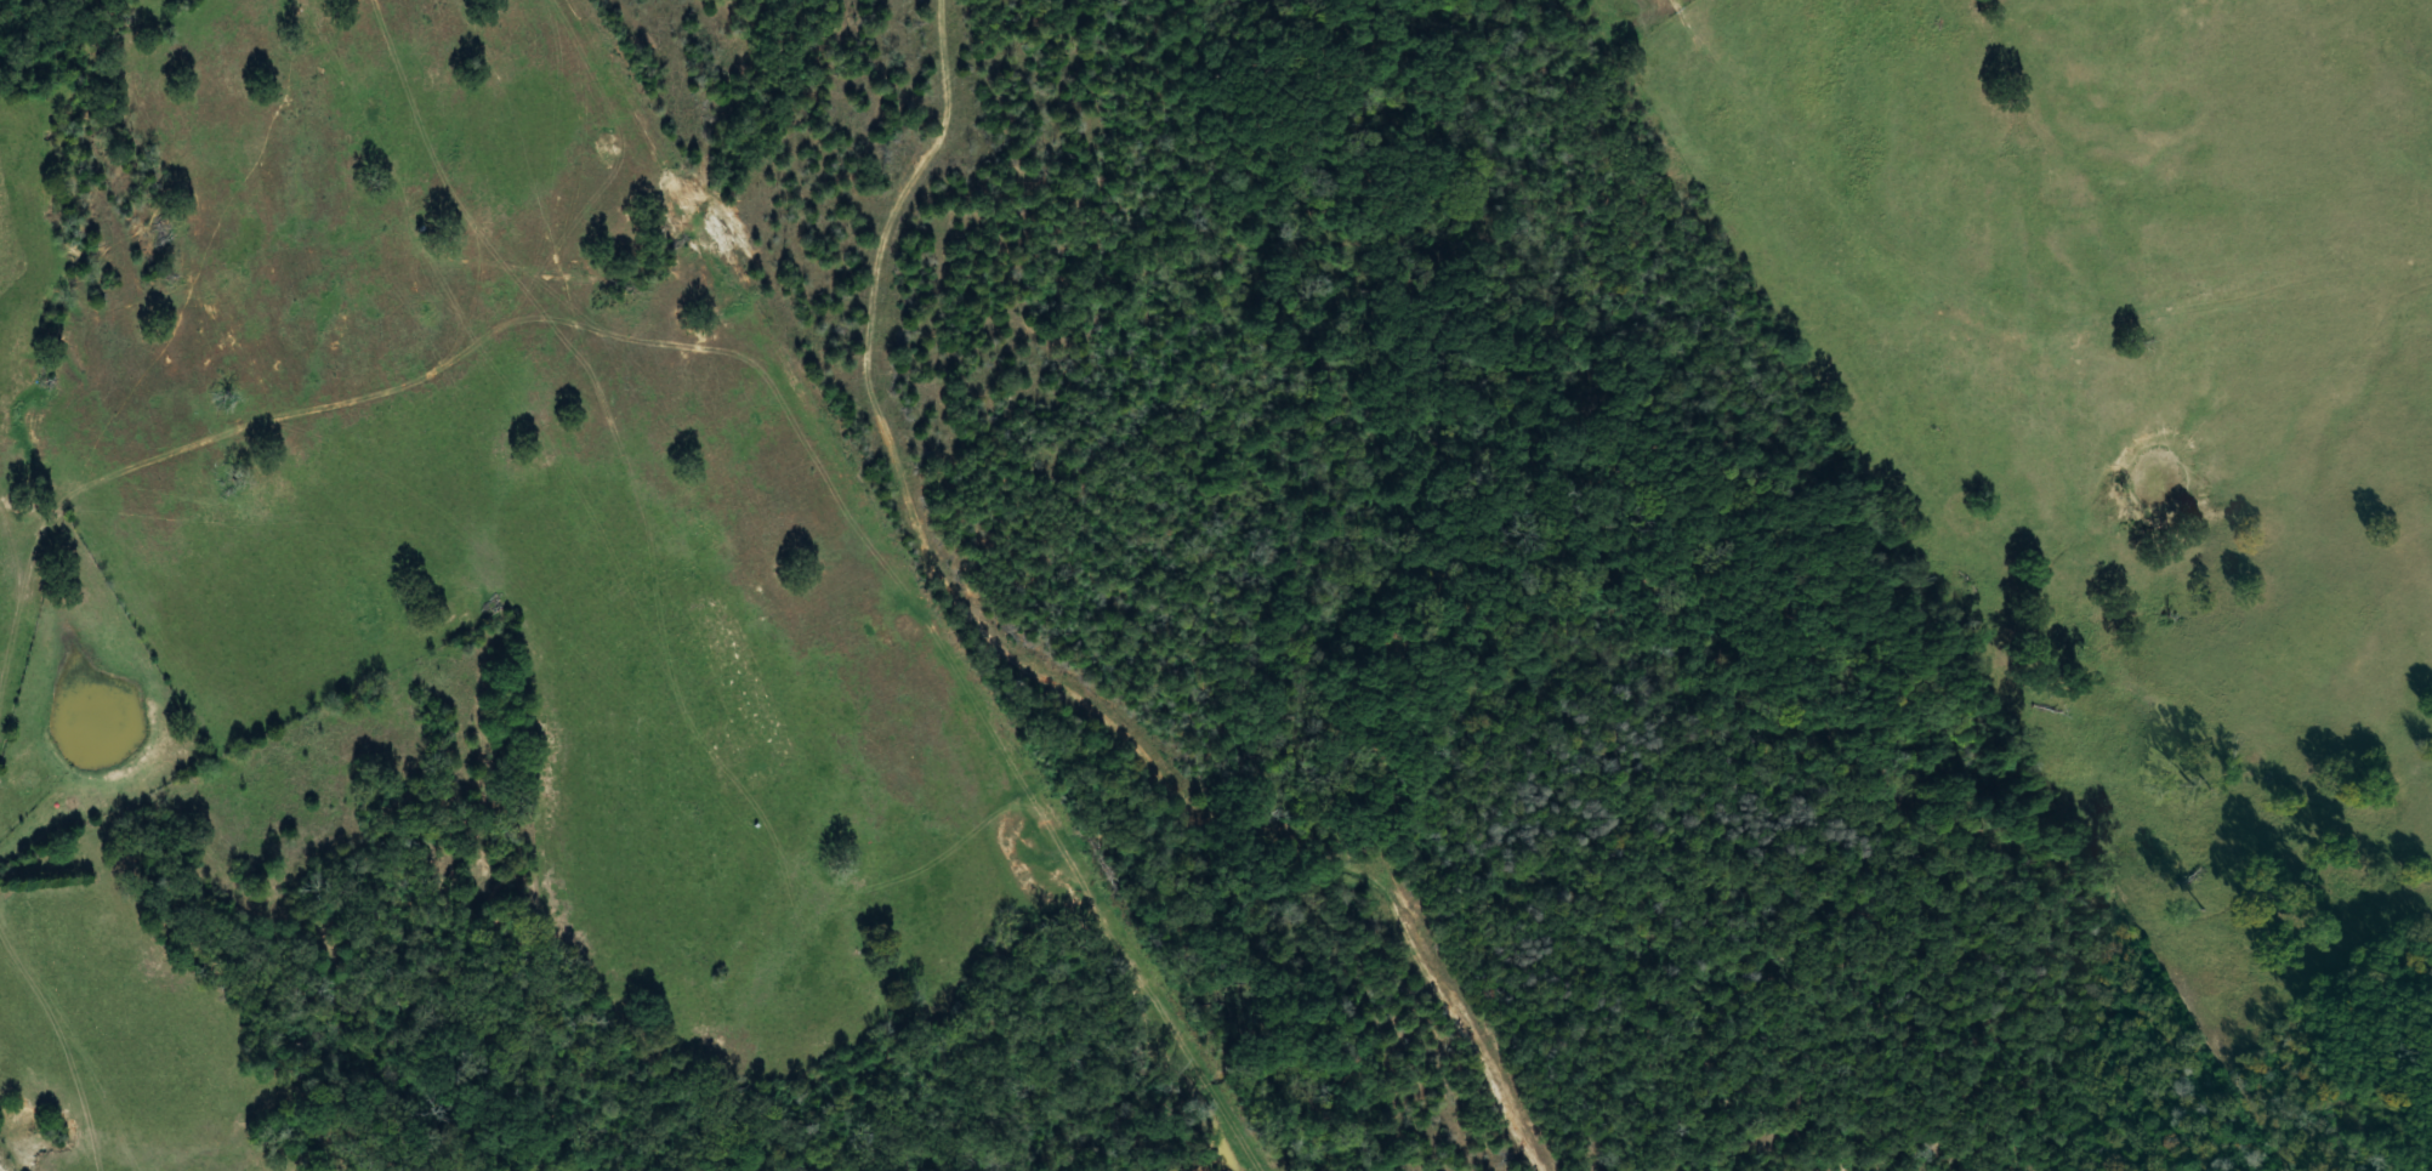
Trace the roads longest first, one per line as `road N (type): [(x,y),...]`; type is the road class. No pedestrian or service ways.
road 1 (residential): [(0,677),(44,542),(296,397),(585,95),(632,70),(597,0)]
road 2 (residential): [(116,1170),(56,1014),(0,927)]

